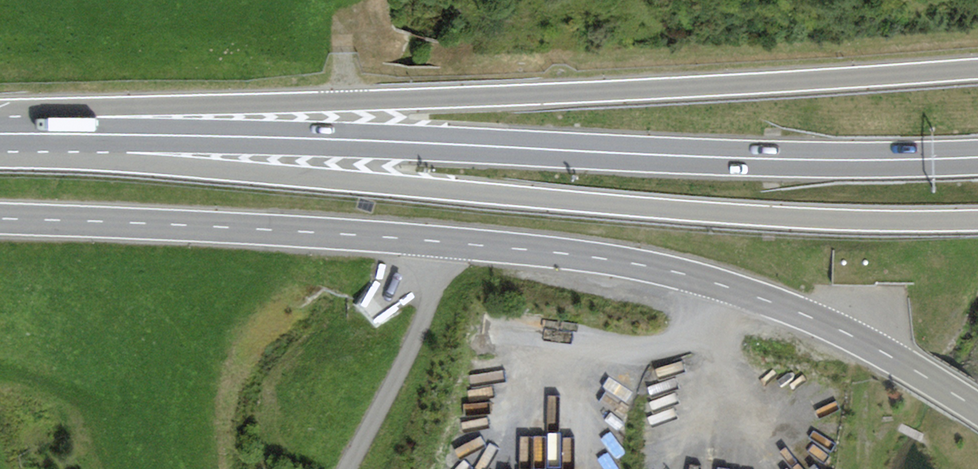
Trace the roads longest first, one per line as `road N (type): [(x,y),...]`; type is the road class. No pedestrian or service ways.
road 1 (tertiary): [(977,409),(827,326),(642,264),(266,230),(0,220)]
road 2 (tertiary): [(0,149),(136,175),(709,214),(977,222)]
road 3 (tertiary): [(977,70),(0,113)]
road 4 (primary): [(0,141),(347,140),(753,162),(977,159)]

